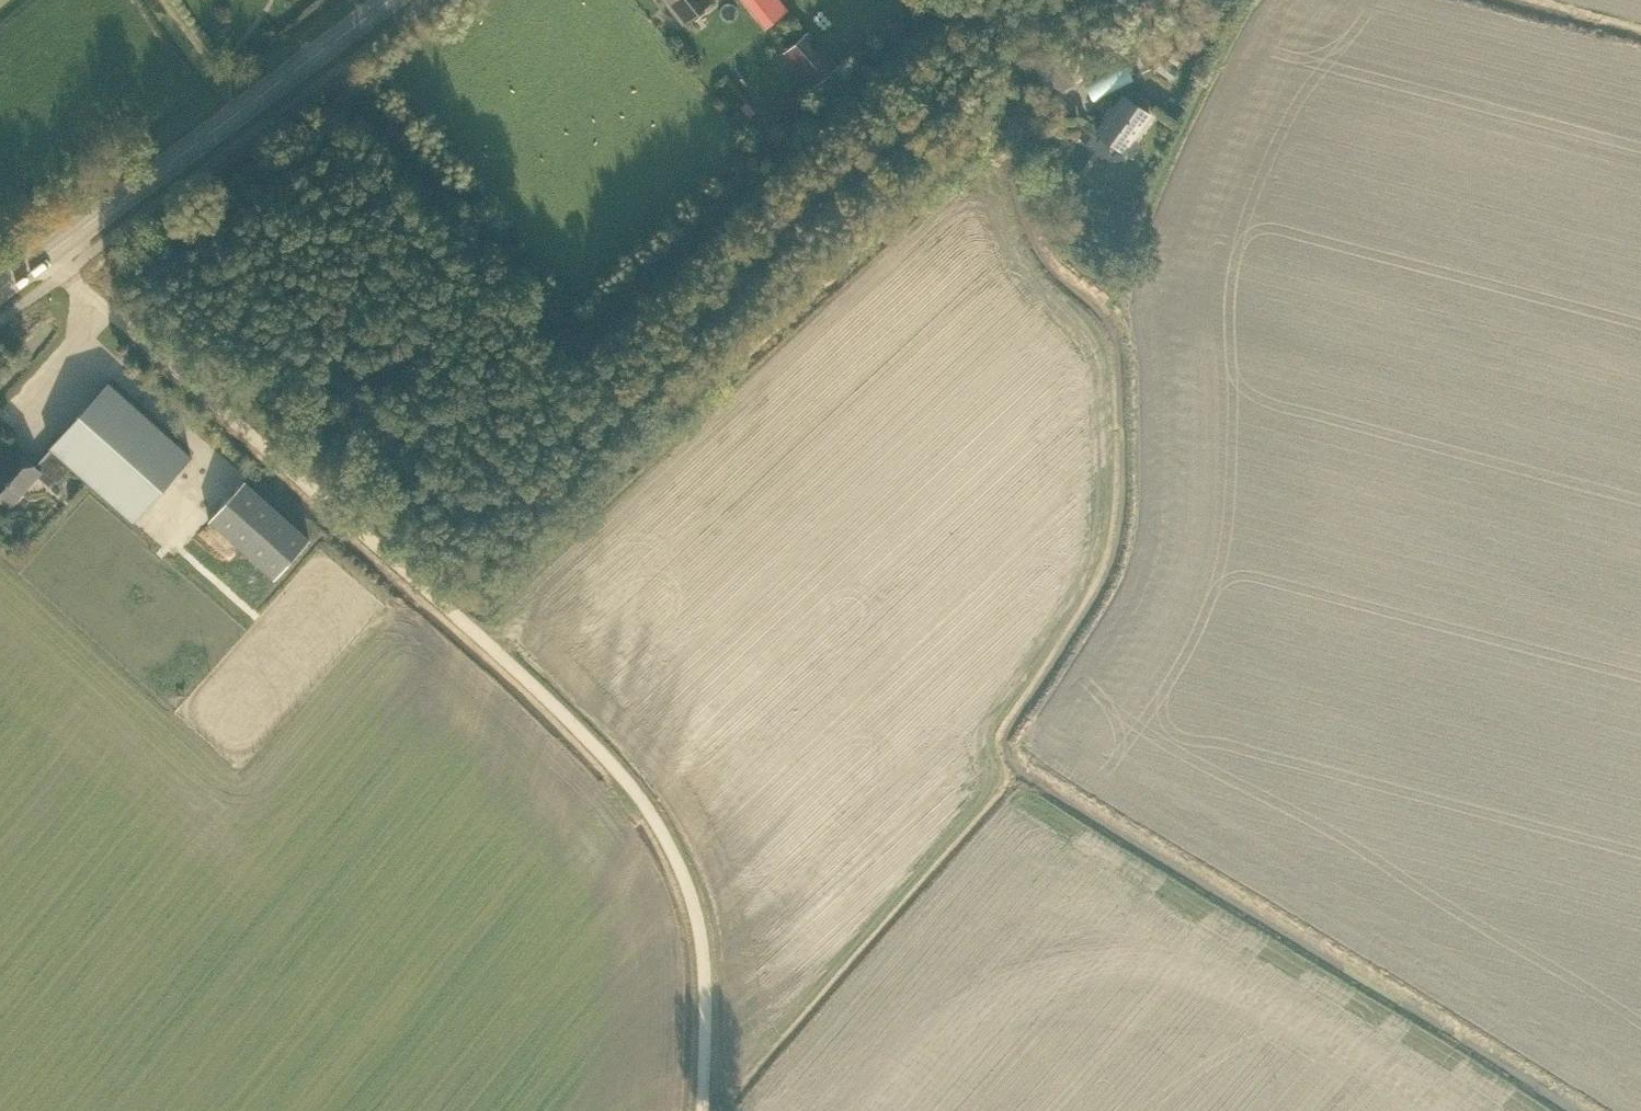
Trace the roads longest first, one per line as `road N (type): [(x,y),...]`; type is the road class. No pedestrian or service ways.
road 1 (unclassified): [(703,1110),(706,977),(686,888),(646,805),(592,743),(48,254)]
road 2 (secondary): [(48,254),(391,0)]

